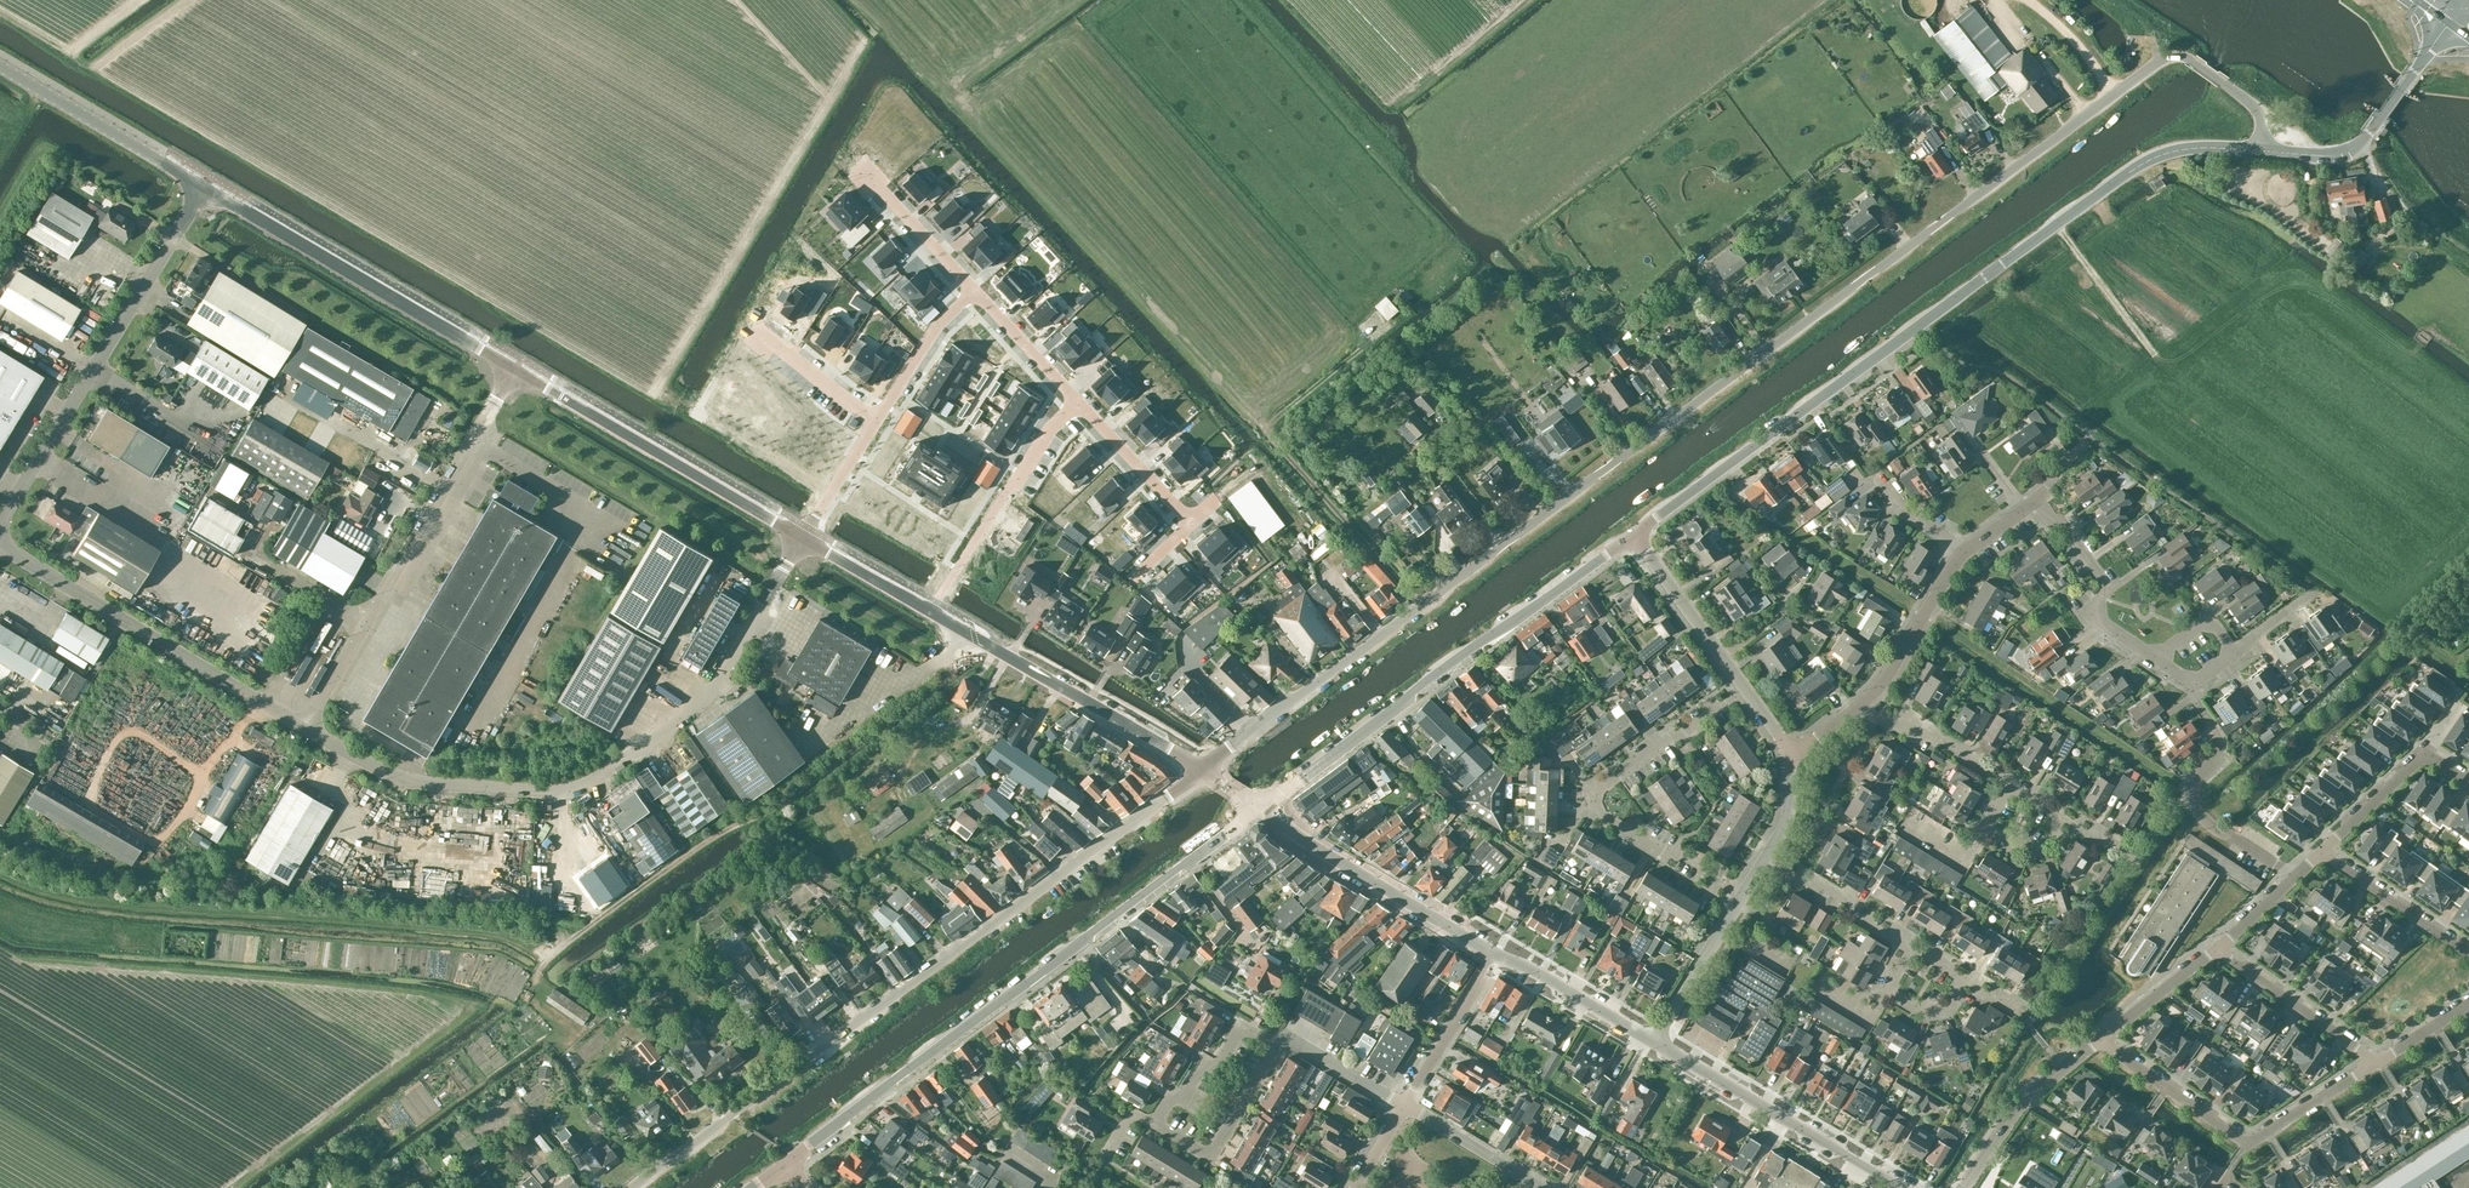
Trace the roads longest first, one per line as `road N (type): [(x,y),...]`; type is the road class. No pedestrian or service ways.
road 1 (unclassified): [(1201,771),(2161,61),(2182,55),(2195,64)]
road 2 (tertiary): [(1634,537),(2143,163),(2195,148),(2263,151)]
road 3 (unclassified): [(800,538),(690,715),(572,795),(407,781),(303,727)]
road 4 (tertiary): [(783,1168),(1261,808)]
road 5 (residential): [(732,1115),(1201,771)]
road 6 (track): [(536,980),(547,958),(725,829),(770,810),(942,682),(948,654)]
road 7 (tertiary): [(1261,808),(1634,537)]
road 8 (unclassified): [(1173,752),(800,538)]
road 9 (unclassified): [(303,727),(515,370)]
road 10 (unclassified): [(0,524),(205,188)]
road 11 (track): [(1371,345),(1263,437),(1420,605)]
road 12 (residential): [(1742,892),(1596,816),(1596,789),(1741,685)]
road 13 (unclassified): [(515,370),(205,188)]
road 14 (unclassified): [(303,727),(0,542)]
road 15 (residential): [(2379,1060),(2249,1145),(2102,1040)]
road 16 (unclassified): [(800,538),(515,370)]
road 17 (unclassified): [(1898,1187),(1654,1042)]
road 18 (unclassified): [(1495,955),(1261,808)]
road 19 (tertiary): [(2263,151),(2353,150),(2448,23)]
road 20 (unclassified): [(205,188),(0,67)]
road 21 (residential): [(2160,657),(2101,618),(2098,573),(2036,500)]
road 22 (residential): [(1962,1187),(2005,1118),(2102,1040)]
road 23 (residential): [(2216,947),(2379,1060)]
road 24 (residential): [(2325,850),(2423,751),(2468,784)]
road 25 (residential): [(1278,1049),(1212,1158),(1155,1123)]
road 26 (residential): [(1857,706),(1881,686),(1970,550)]
road 27 (residential): [(1741,685),(1634,537)]
road 28 (unclassified): [(1654,1042),(1495,955)]
road 29 (residential): [(1155,1123),(1209,1060),(1223,1061),(1245,1027),(1278,1049)]
road 30 (residential): [(1405,1106),(1495,955)]
road 31 (residential): [(2468,952),(2325,850)]
road 32 (residential): [(975,293),(856,164)]
road 33 (residential): [(1912,943),(1810,879),(1795,882),(1762,861)]
road 34 (unclassified): [(1654,1042),(1742,892)]
road 35 (residential): [(1191,524),(1074,401)]
road 36 (residential): [(2007,782),(1941,738),(1857,706)]
road 37 (residential): [(1965,978),(1944,1018),(1885,989),(1912,943)]
road 38 (residential): [(2007,782),(1981,826),(2029,854),(2045,849),(2066,818)]
road 39 (residential): [(878,418),(941,323),(975,293)]
road 40 (residential): [(1539,1187),(1405,1106)]
road 41 (residential): [(878,418),(755,322)]
road 42 (residential): [(1405,1106),(1287,1034),(1278,1049)]
road 43 (residential): [(2102,1040),(2216,947)]
road 44 (residential): [(1074,401),(975,293)]
road 45 (residential): [(800,538),(878,418)]
road 46 (residential): [(1970,550),(1902,504),(1881,477),(1864,489)]
road 47 (track): [(2029,0),(2116,93)]
road 48 (unclassified): [(635,1187),(732,1115)]

